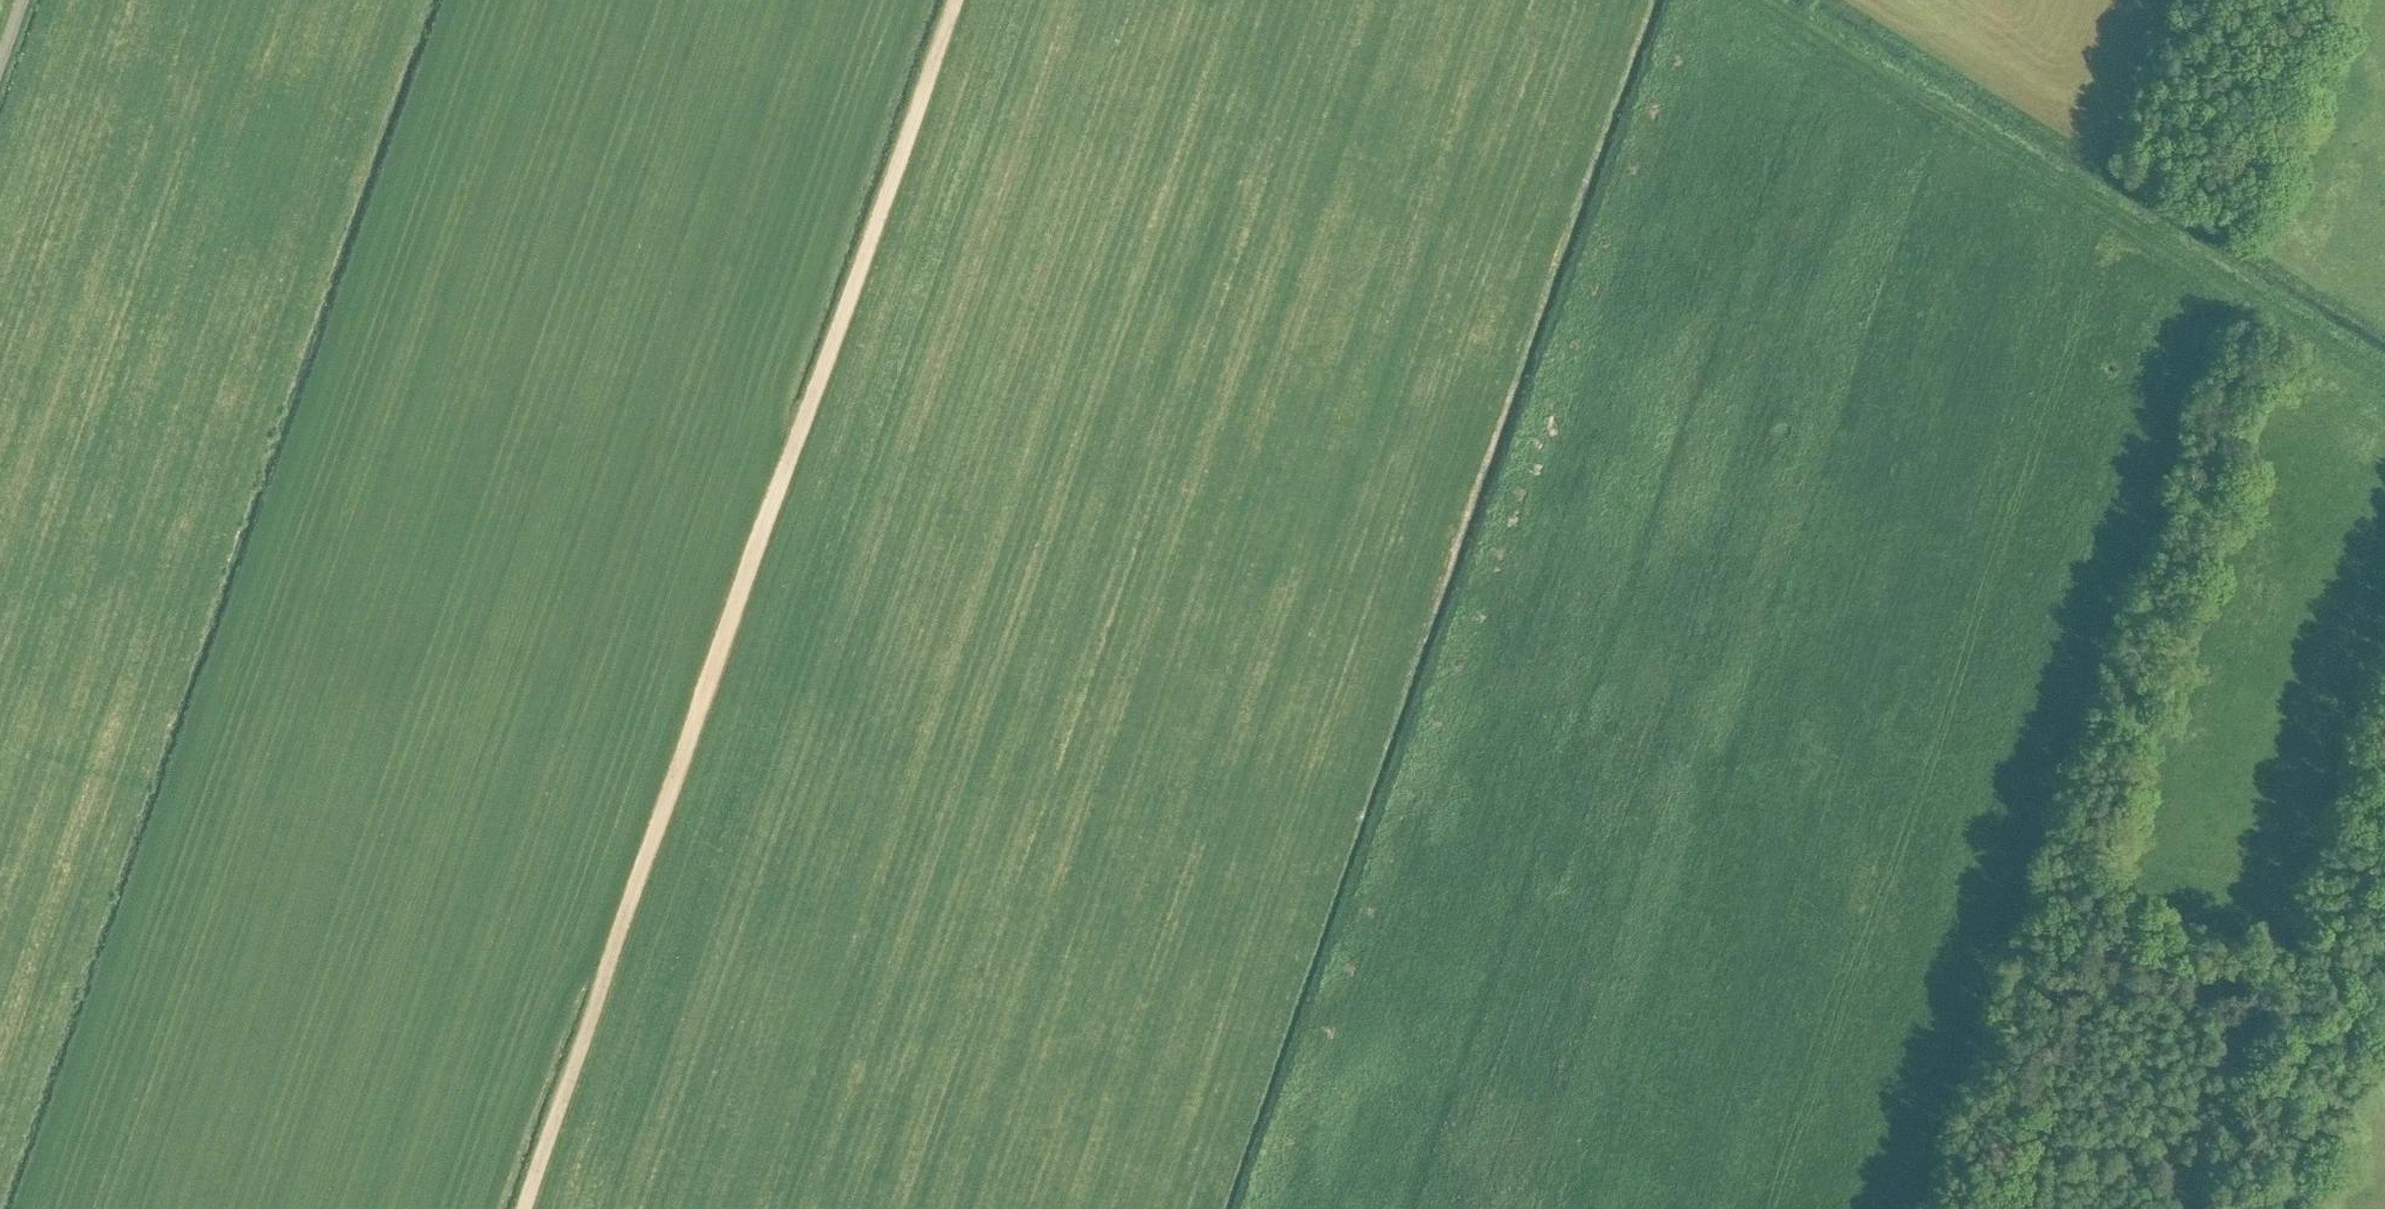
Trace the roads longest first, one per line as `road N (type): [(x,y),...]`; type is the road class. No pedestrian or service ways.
road 1 (track): [(520,1208),(950,0)]
road 2 (track): [(2299,1208),(2384,969)]

